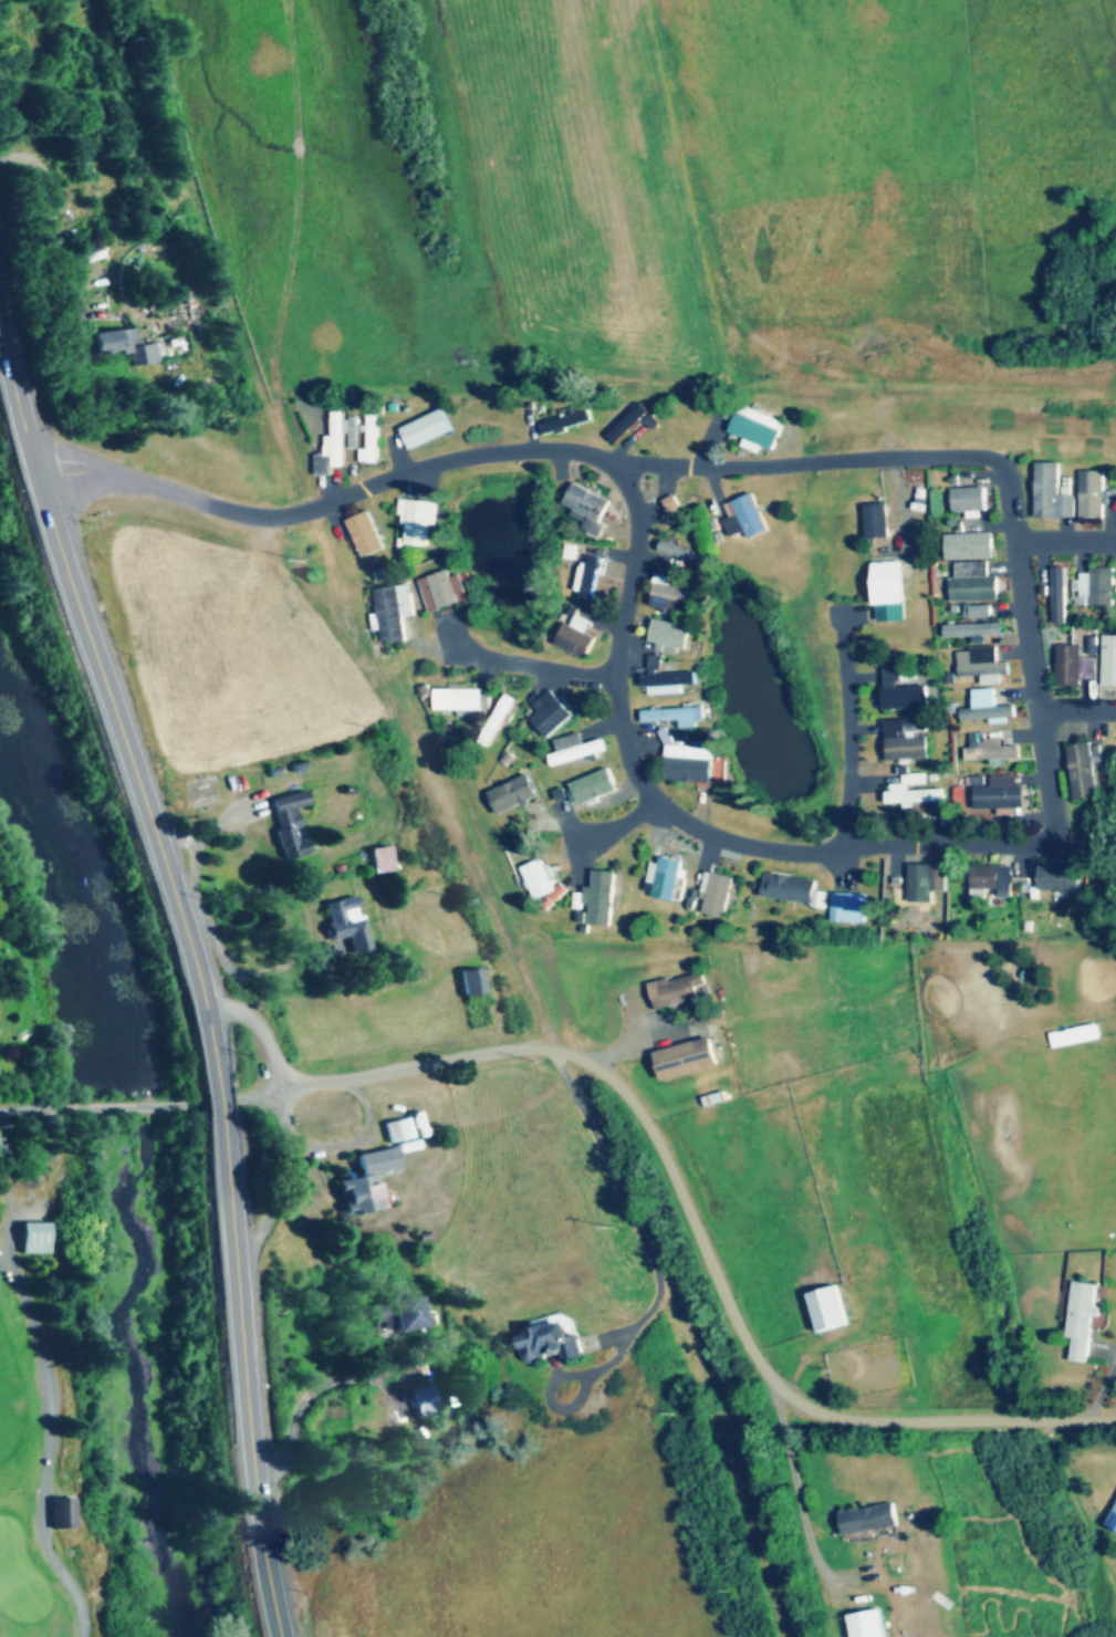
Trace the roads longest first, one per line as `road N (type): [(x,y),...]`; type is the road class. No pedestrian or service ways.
road 1 (residential): [(607,460),(730,468),(976,457),(1003,463),(1014,491),(1055,834),(1034,847),(821,853),(723,838),(675,813),(648,785),(628,738),(620,680)]
road 2 (residential): [(294,1085),(513,1051),(576,1055),(615,1076),(651,1126),(751,1348),(794,1403),(861,1425),(1115,1421)]
road 3 (residential): [(33,471),(61,462),(279,519),(452,461),(512,451),(567,449),(626,475),(643,513),(643,542),(620,680),(442,650)]
road 4 (trunk): [(217,1086),(194,966),(49,529),(0,342)]
road 5 (trunk): [(279,1636),(251,1467),(220,1122)]
road 6 (residential): [(0,1112),(250,1106),(294,1085)]
road 7 (residential): [(846,617),(856,767),(848,849)]
road 8 (trunk): [(233,1289),(283,1182),(294,1085)]

